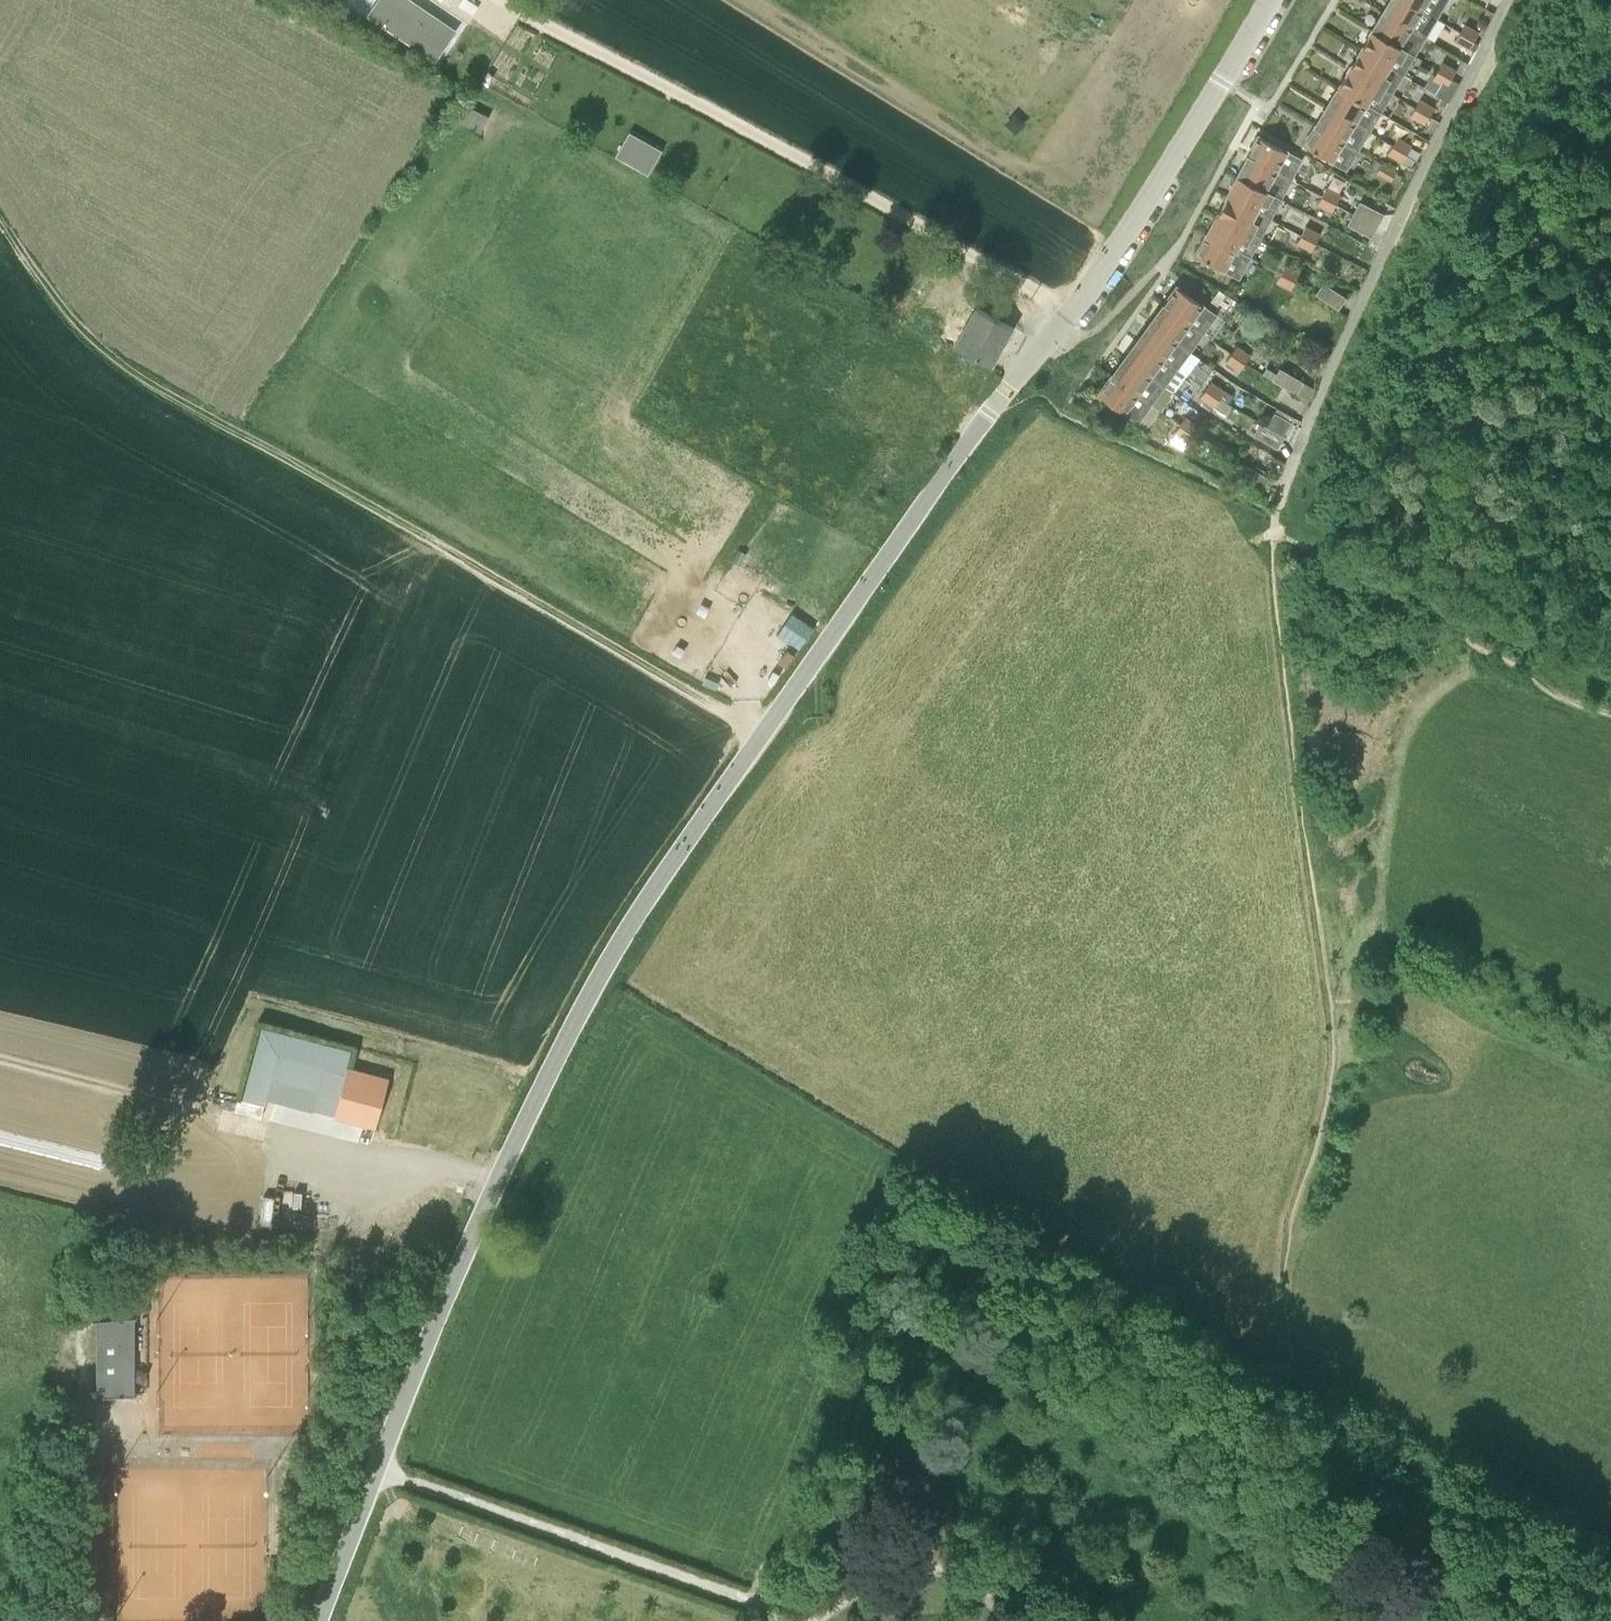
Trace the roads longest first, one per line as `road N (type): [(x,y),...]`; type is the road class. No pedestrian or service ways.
road 1 (unclassified): [(320,1620),(497,1181),(621,939),(990,413)]
road 2 (track): [(762,733),(113,360),(65,313),(0,216)]
road 3 (unclassified): [(1278,505),(1406,206),(1513,0)]
road 4 (track): [(497,1181),(0,1057)]
road 5 (residential): [(990,413),(1134,221),(1270,0)]

